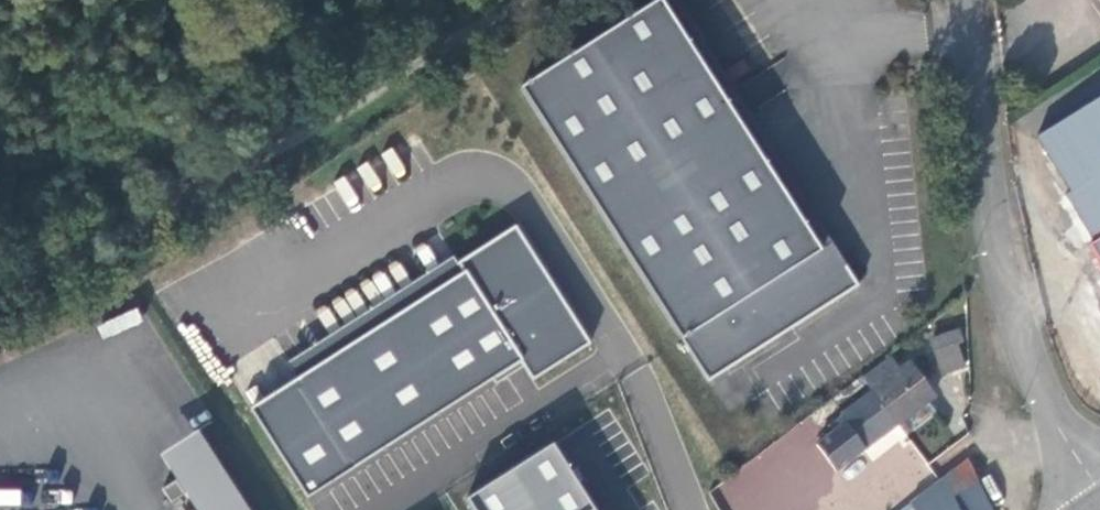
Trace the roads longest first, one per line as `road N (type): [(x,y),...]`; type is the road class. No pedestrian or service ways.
road 1 (unclassified): [(0,281),(283,142),(511,0)]
road 2 (residential): [(1099,489),(1058,429),(1010,304),(968,0)]

